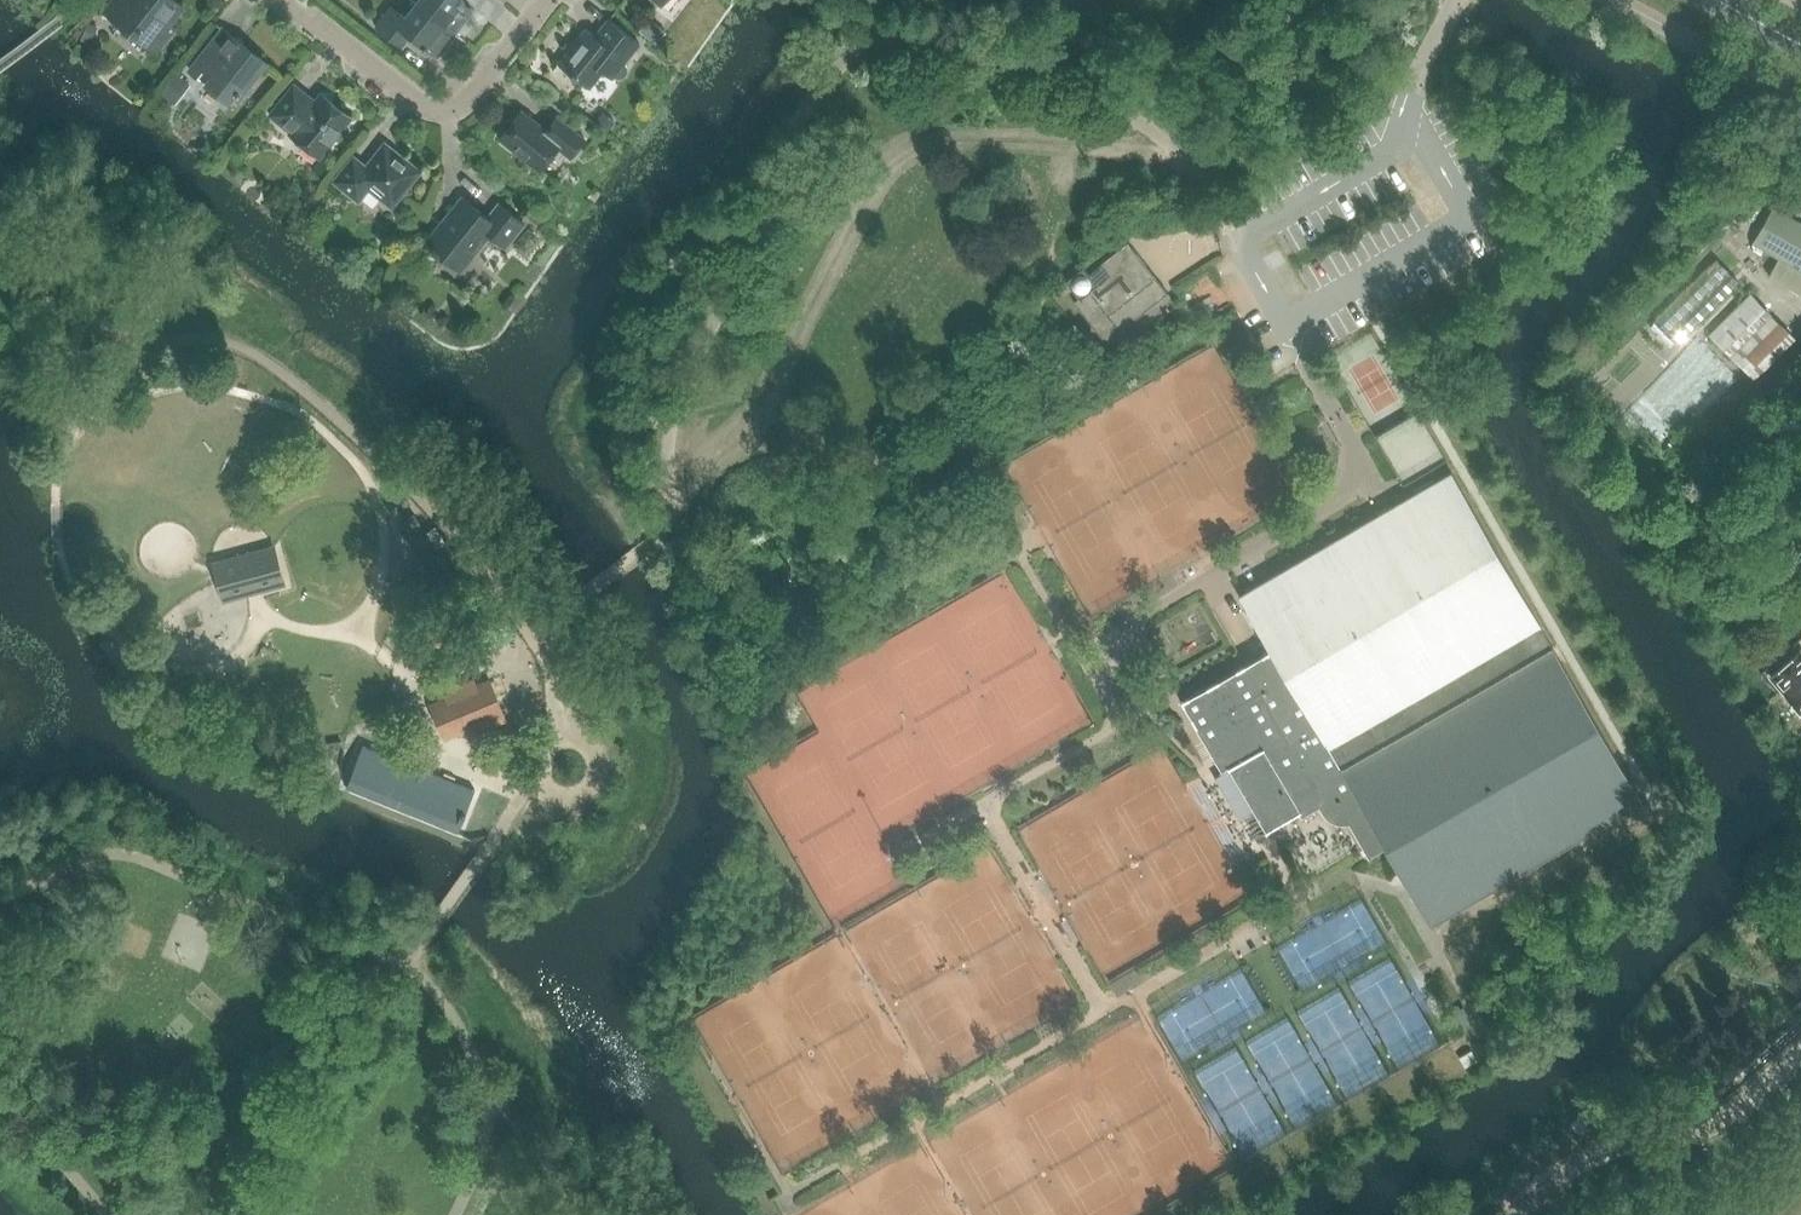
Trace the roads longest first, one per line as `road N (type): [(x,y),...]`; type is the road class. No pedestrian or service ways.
road 1 (residential): [(282,0),(422,107),(447,113),(469,102),(549,0)]

